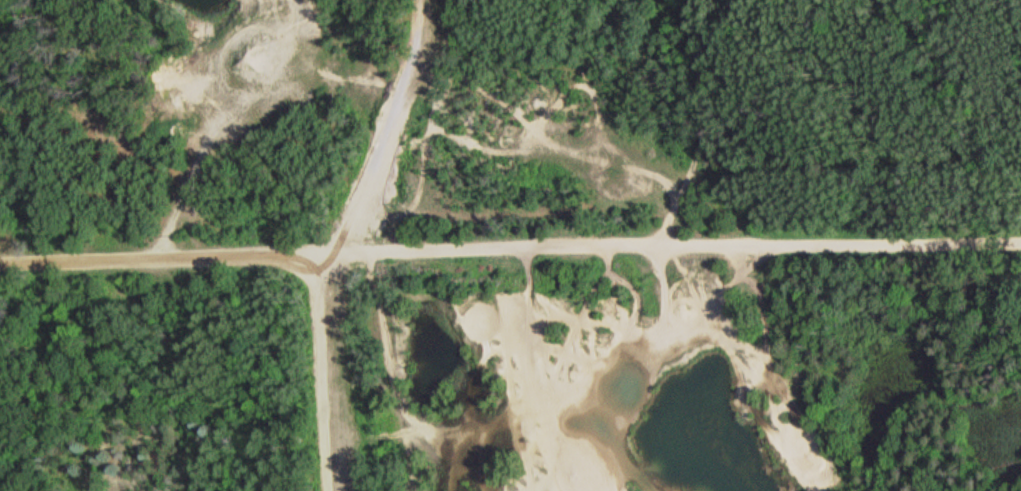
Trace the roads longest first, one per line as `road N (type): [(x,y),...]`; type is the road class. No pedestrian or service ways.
road 1 (residential): [(0,265),(1020,238)]
road 2 (residential): [(336,490),(323,256),(350,225),(393,144),(426,0)]
road 3 (track): [(653,242),(702,138),(690,0)]

